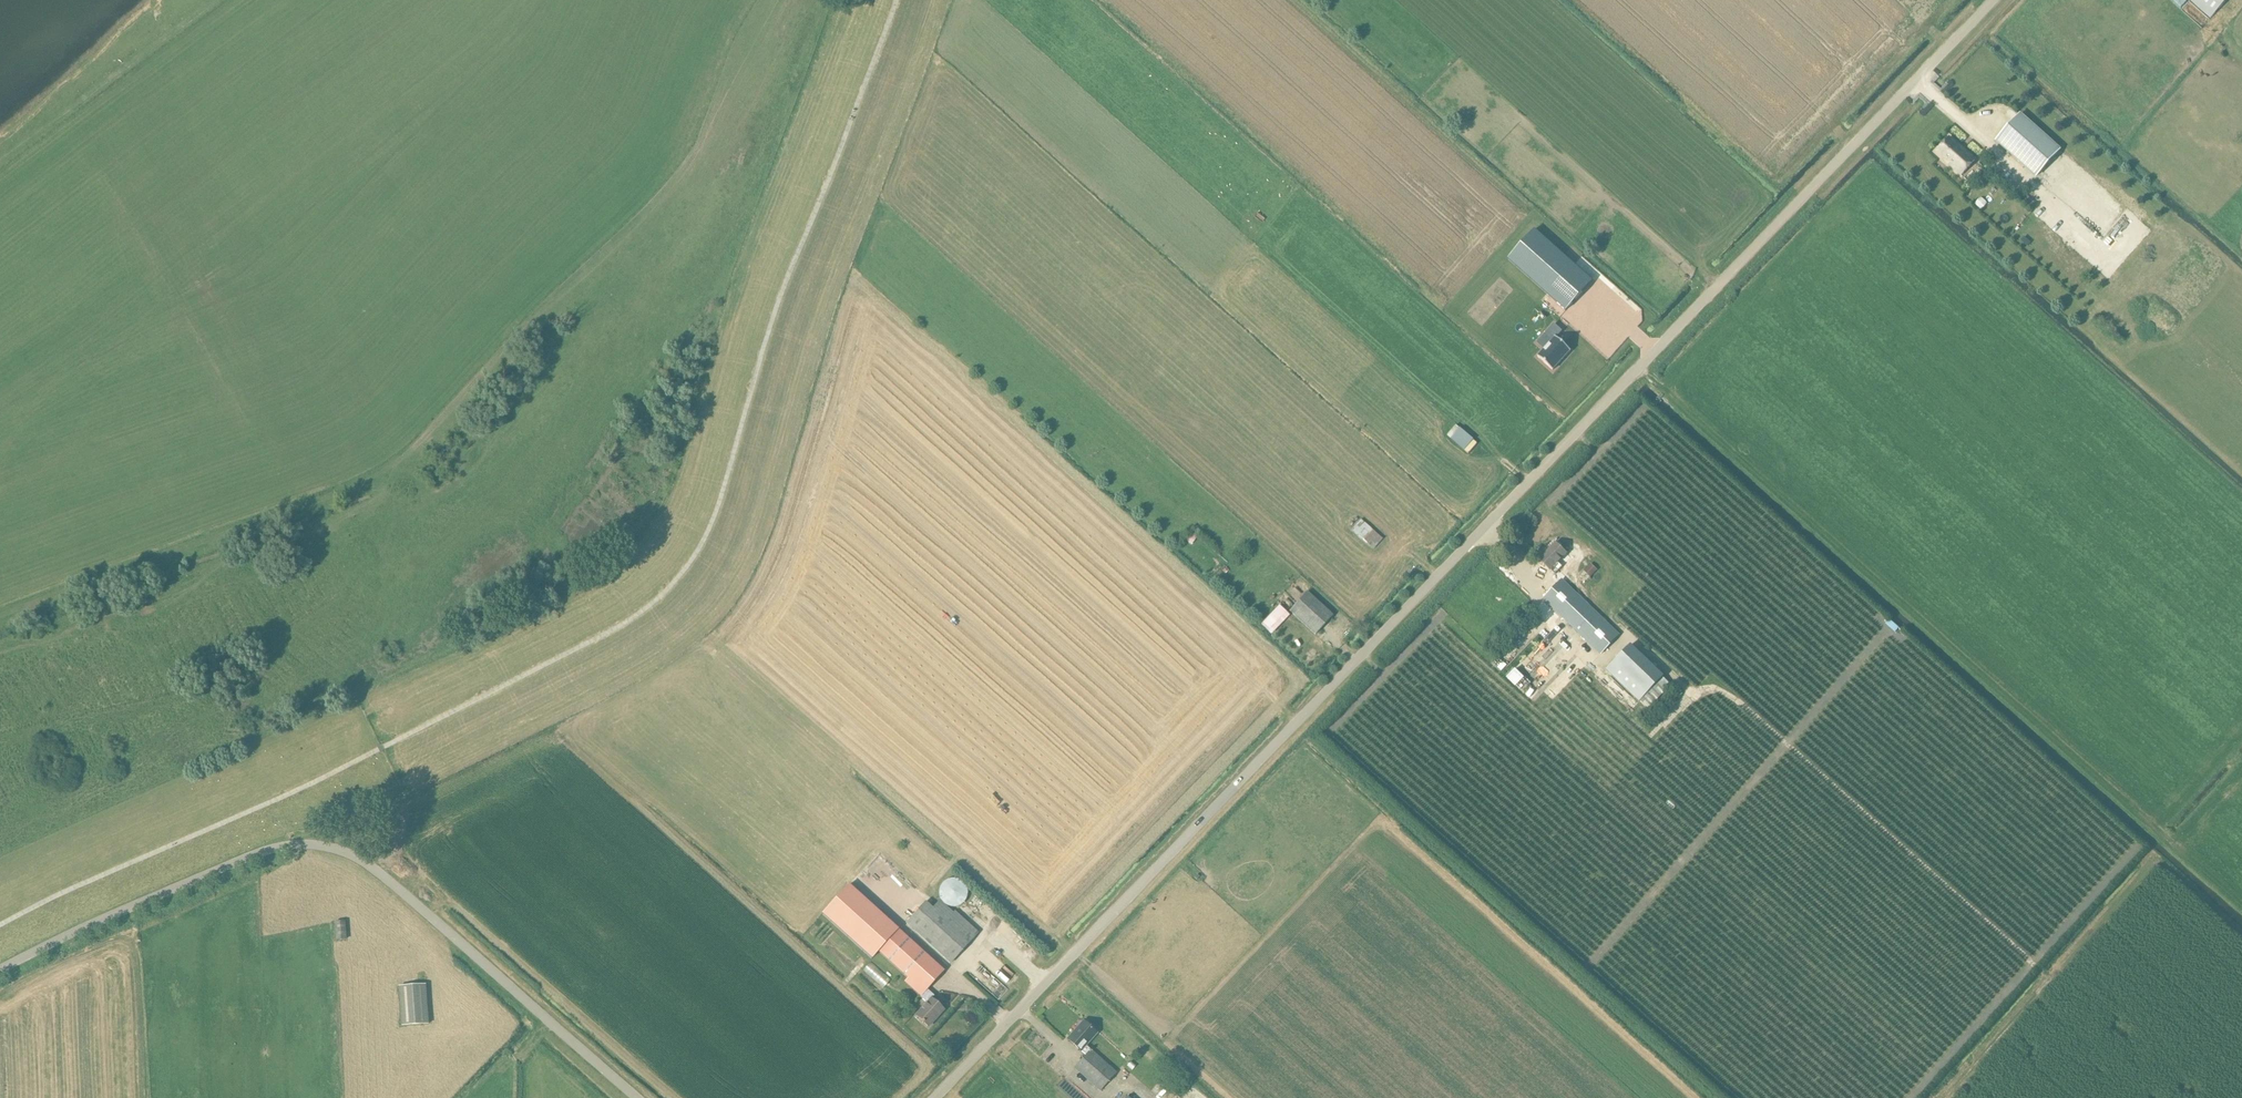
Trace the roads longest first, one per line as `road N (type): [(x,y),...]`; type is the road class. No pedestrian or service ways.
road 1 (unclassified): [(936,1097),(1993,0)]
road 2 (unclassified): [(0,974),(259,852),(332,848),(383,875),(635,1097)]

